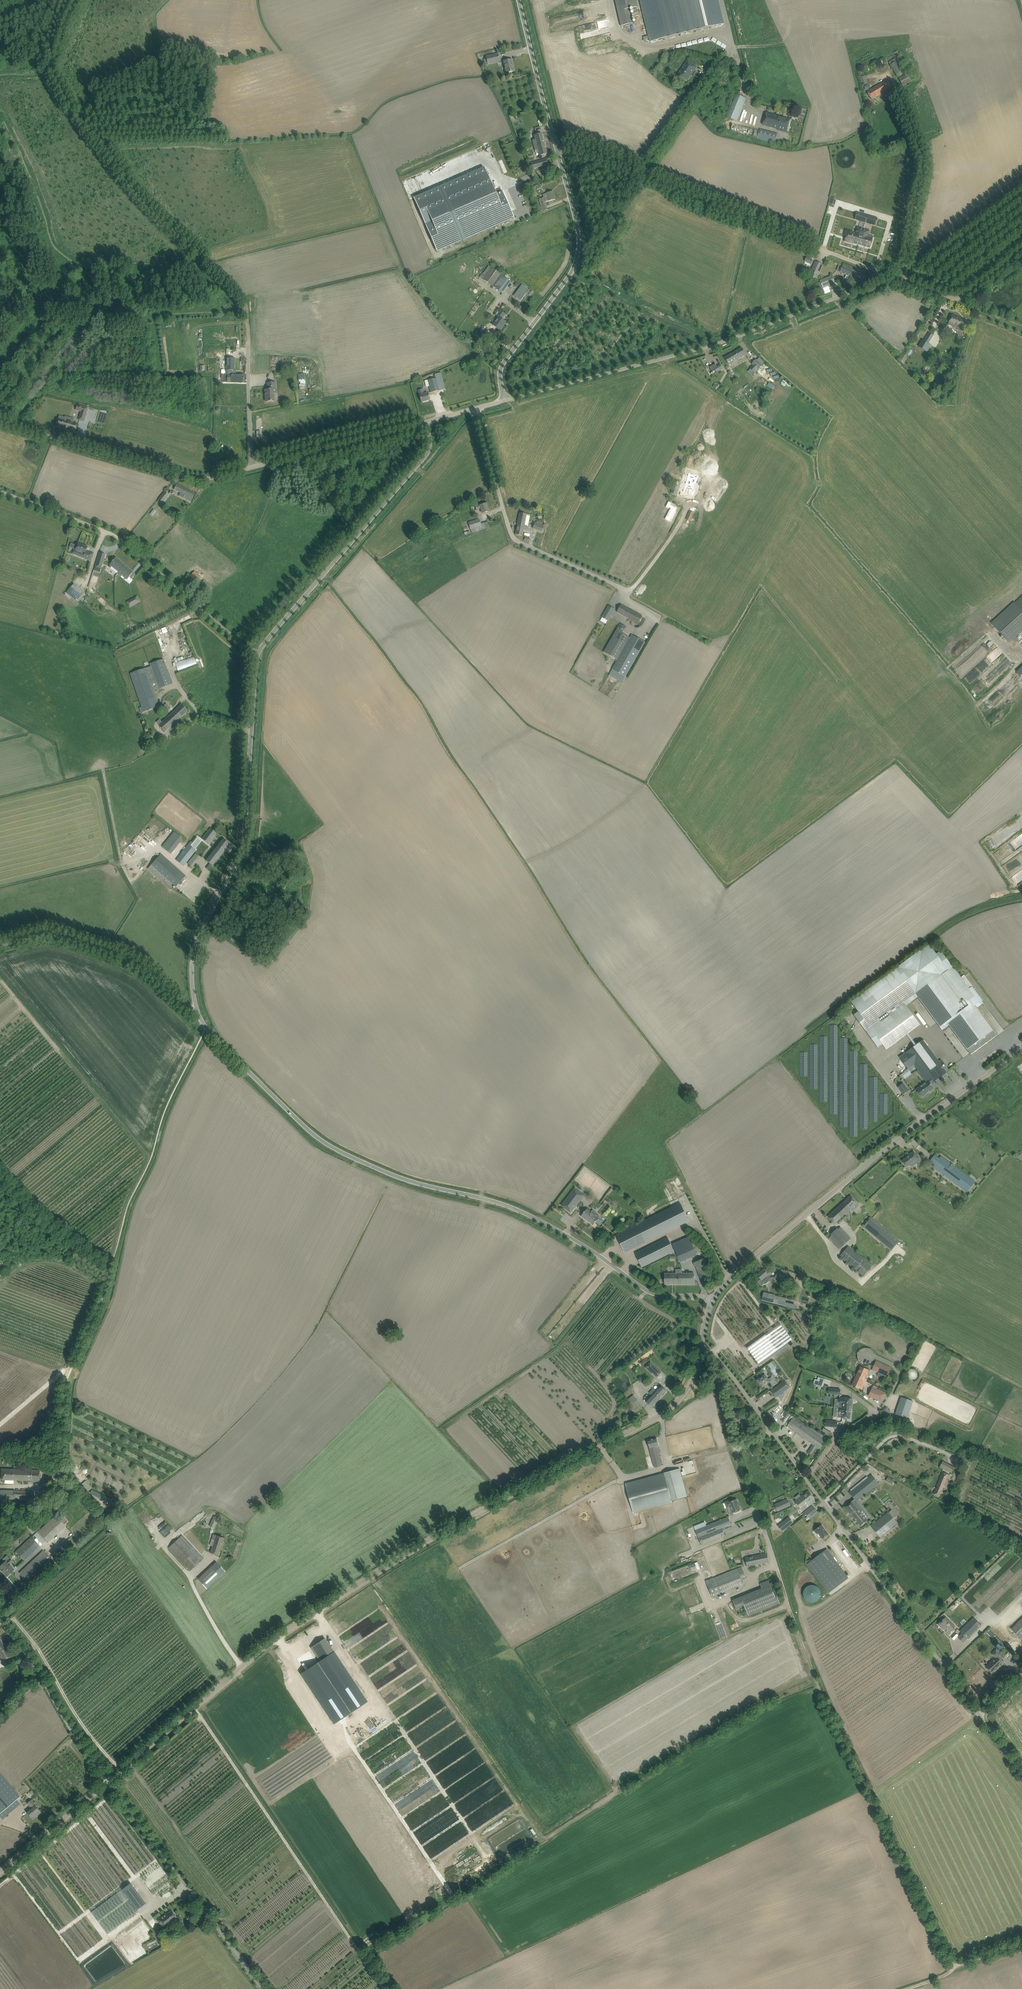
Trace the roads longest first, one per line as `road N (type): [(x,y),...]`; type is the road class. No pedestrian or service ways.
road 1 (unclassified): [(711,1300),(654,1293),(533,1216),(398,1178),(336,1149),(205,1026),(192,957),(242,847),(257,655)]
road 2 (unclassified): [(110,1782),(292,1627),(449,1527),(671,1408),(691,1383),(700,1351)]
road 3 (unclassified): [(505,400),(725,341),(885,274)]
road 4 (unclassified): [(711,1300),(846,1180),(1021,1049)]
road 5 (residential): [(790,1608),(848,1752),(951,1962)]
road 6 (track): [(239,304),(57,85),(53,67),(81,0)]
road 7 (unclassified): [(686,502),(675,533),(633,589),(623,590),(515,540),(476,409)]
road 8 (unclassified): [(979,1718),(771,1433)]
road 9 (unclassified): [(257,655),(424,458),(426,423)]
road 10 (track): [(581,258),(643,177),(820,248)]
road 11 (unclassified): [(505,400),(507,362),(581,258),(557,143)]
road 12 (unclassified): [(0,422),(187,476),(252,467)]
road 13 (unclassified): [(263,1988),(110,1782)]
road 14 (track): [(0,945),(56,940),(97,951),(149,977),(205,1026)]
road 15 (unclassified): [(257,655),(121,540),(75,520)]
road 16 (unclassified): [(790,1608),(735,1449),(771,1433)]
road 17 (unclassified): [(643,177),(730,54),(723,0)]
road 18 (unclassified): [(110,1782),(0,1620)]
road 19 (unclassified): [(905,283),(925,167),(898,96)]
road 20 (unclassified): [(252,467),(426,423)]
road 21 (unclassified): [(252,467),(239,304)]
road 22 (track): [(0,1169),(50,1224),(109,1269)]
road 23 (unclassified): [(557,143),(522,0)]
road 24 (unclassified): [(0,1872),(110,1782)]
road 25 (unclassified): [(1021,253),(963,298),(905,283)]

